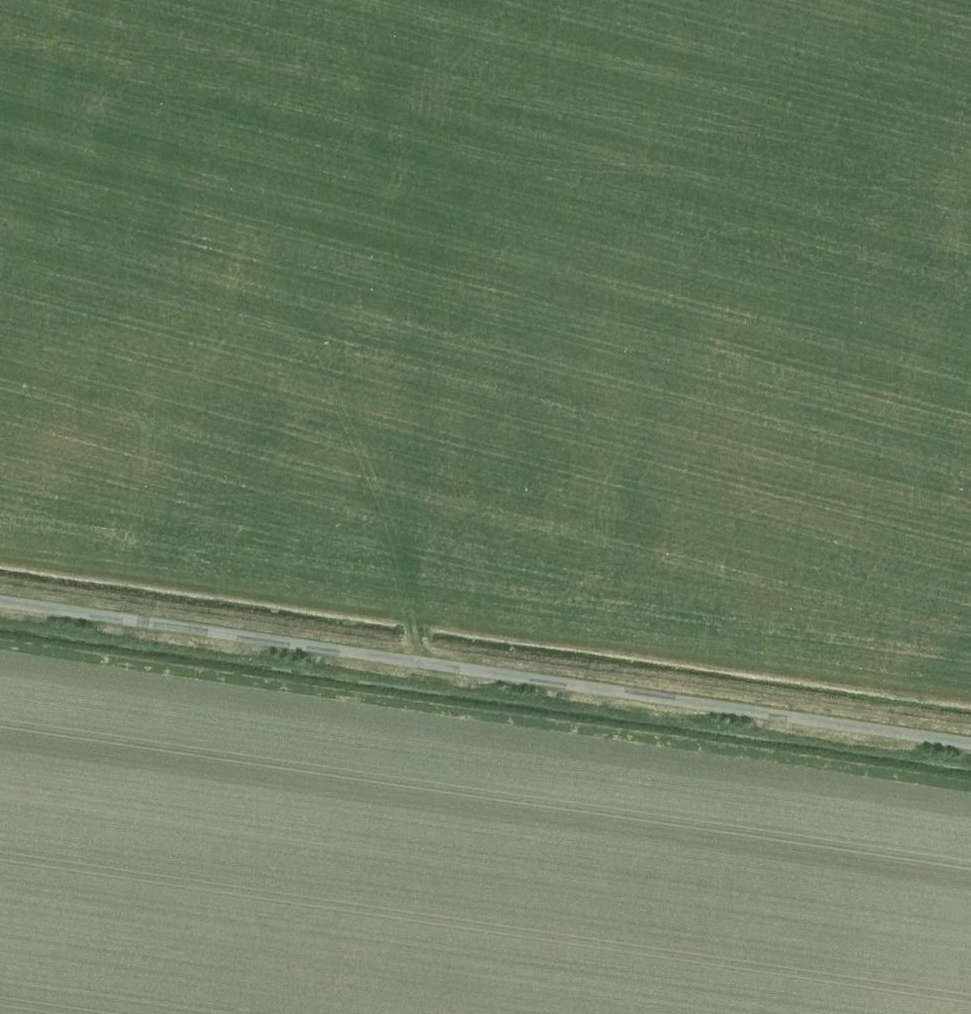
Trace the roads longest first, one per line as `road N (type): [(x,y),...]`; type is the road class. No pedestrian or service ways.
road 1 (unclassified): [(0,604),(970,747)]

